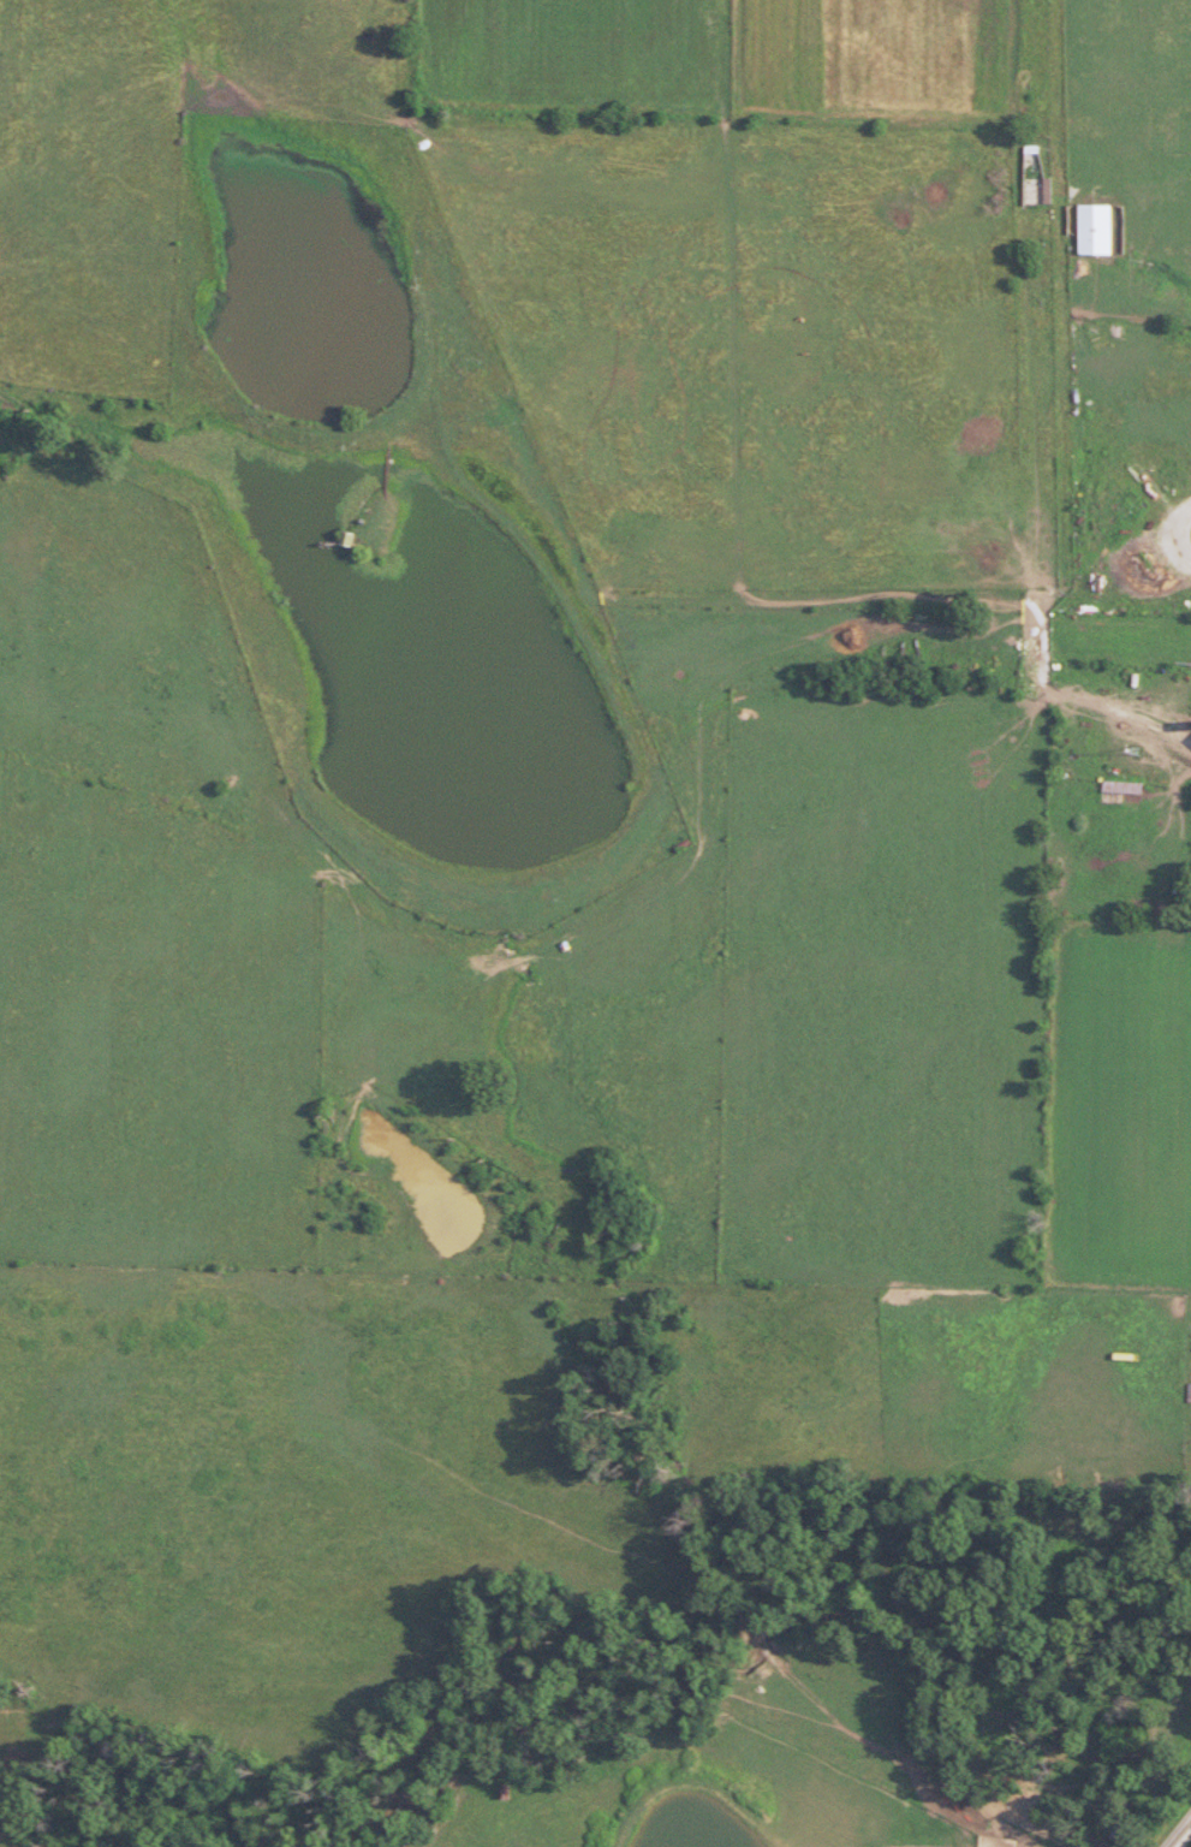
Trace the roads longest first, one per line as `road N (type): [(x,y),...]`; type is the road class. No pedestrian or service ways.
road 1 (residential): [(1190,1460),(710,1449),(666,1492),(635,1507)]

